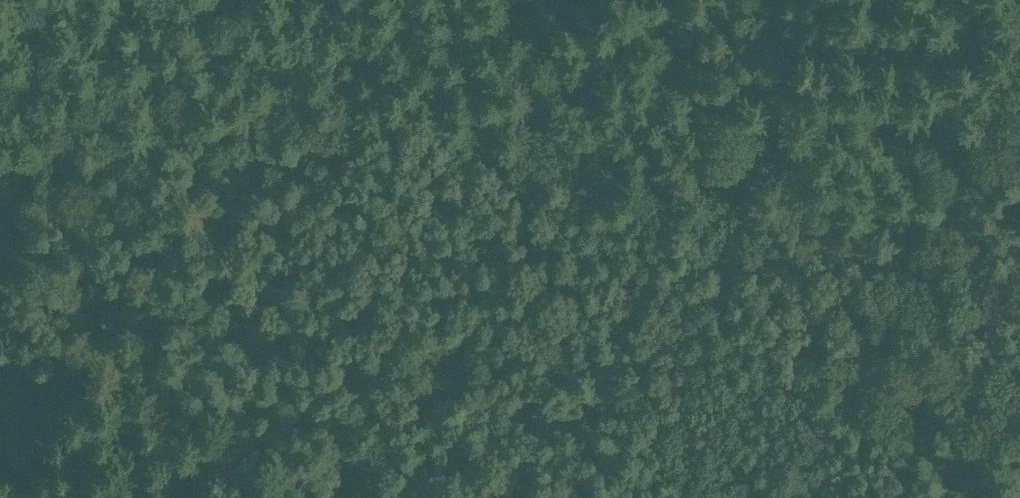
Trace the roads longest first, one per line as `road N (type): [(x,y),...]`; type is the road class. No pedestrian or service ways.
road 1 (track): [(293,0),(149,127),(0,233)]

